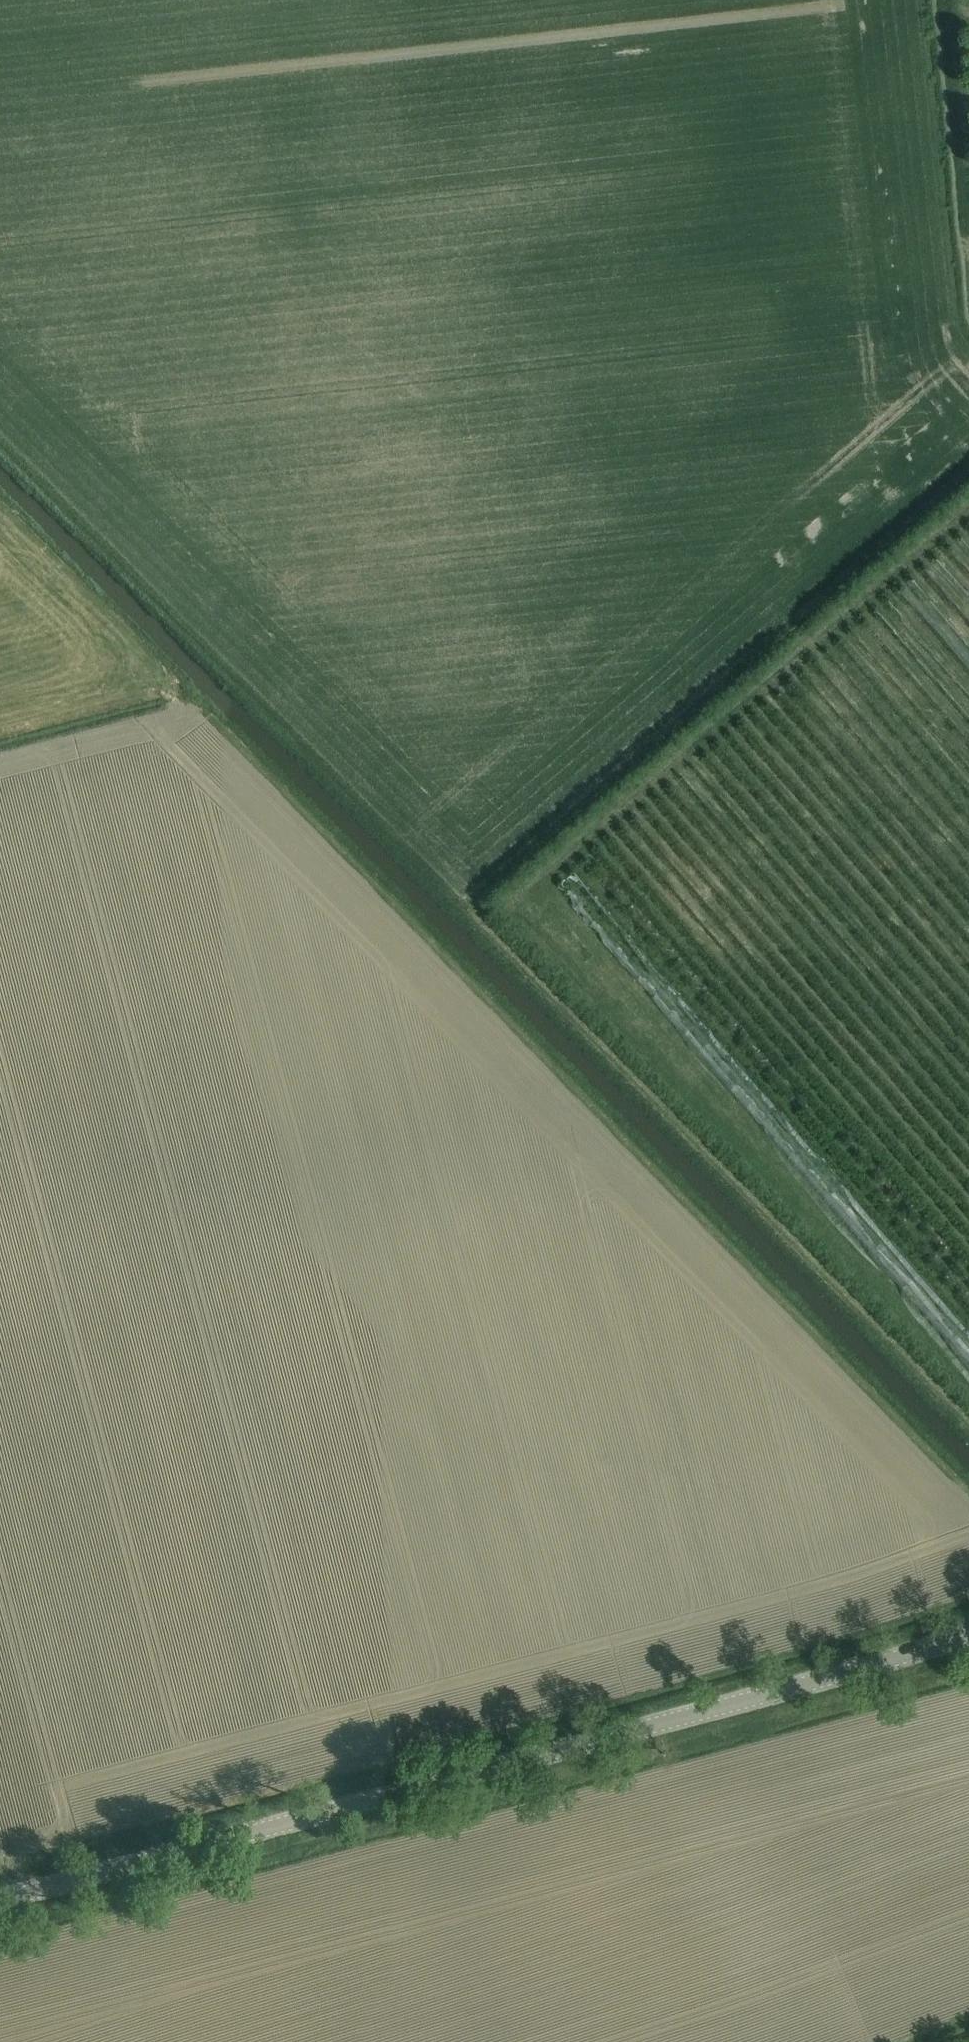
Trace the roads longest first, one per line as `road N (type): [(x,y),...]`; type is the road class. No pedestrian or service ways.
road 1 (unclassified): [(0,1904),(968,1633)]
road 2 (track): [(968,1414),(468,906)]

